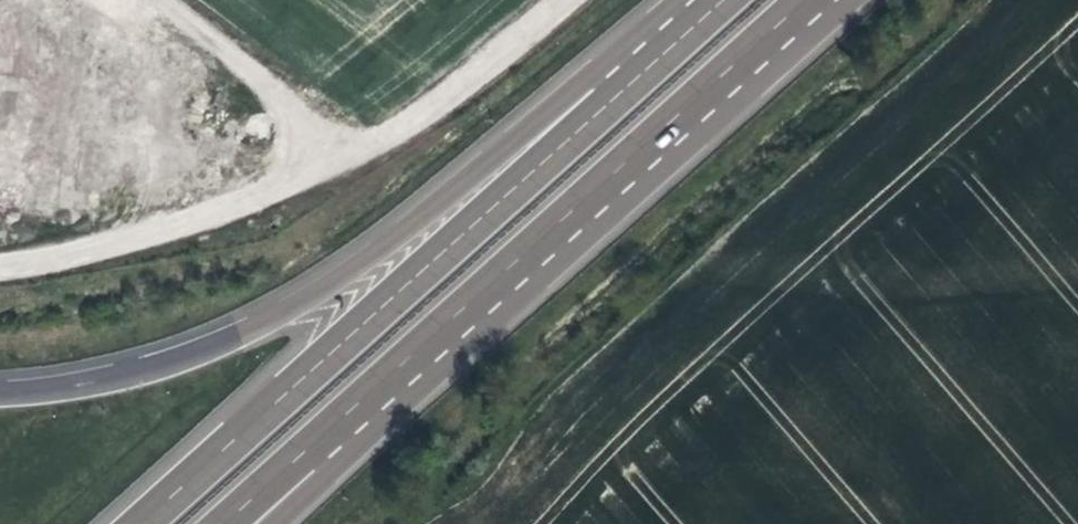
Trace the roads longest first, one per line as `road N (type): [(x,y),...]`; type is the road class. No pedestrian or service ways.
road 1 (motorway): [(709,0),(622,47),(439,199),(306,291),(186,352),(60,384),(0,387)]
road 2 (motorway): [(726,0),(144,523)]
road 3 (track): [(0,269),(150,237),(364,152),(435,110),(567,0)]
road 4 (motorway): [(364,391),(799,0)]
road 5 (track): [(797,275),(1077,260)]
road 6 (track): [(320,170),(281,94),(164,0)]
road 7 (motorway): [(217,523),(364,391)]
road 8 (motorway): [(255,523),(364,391)]

